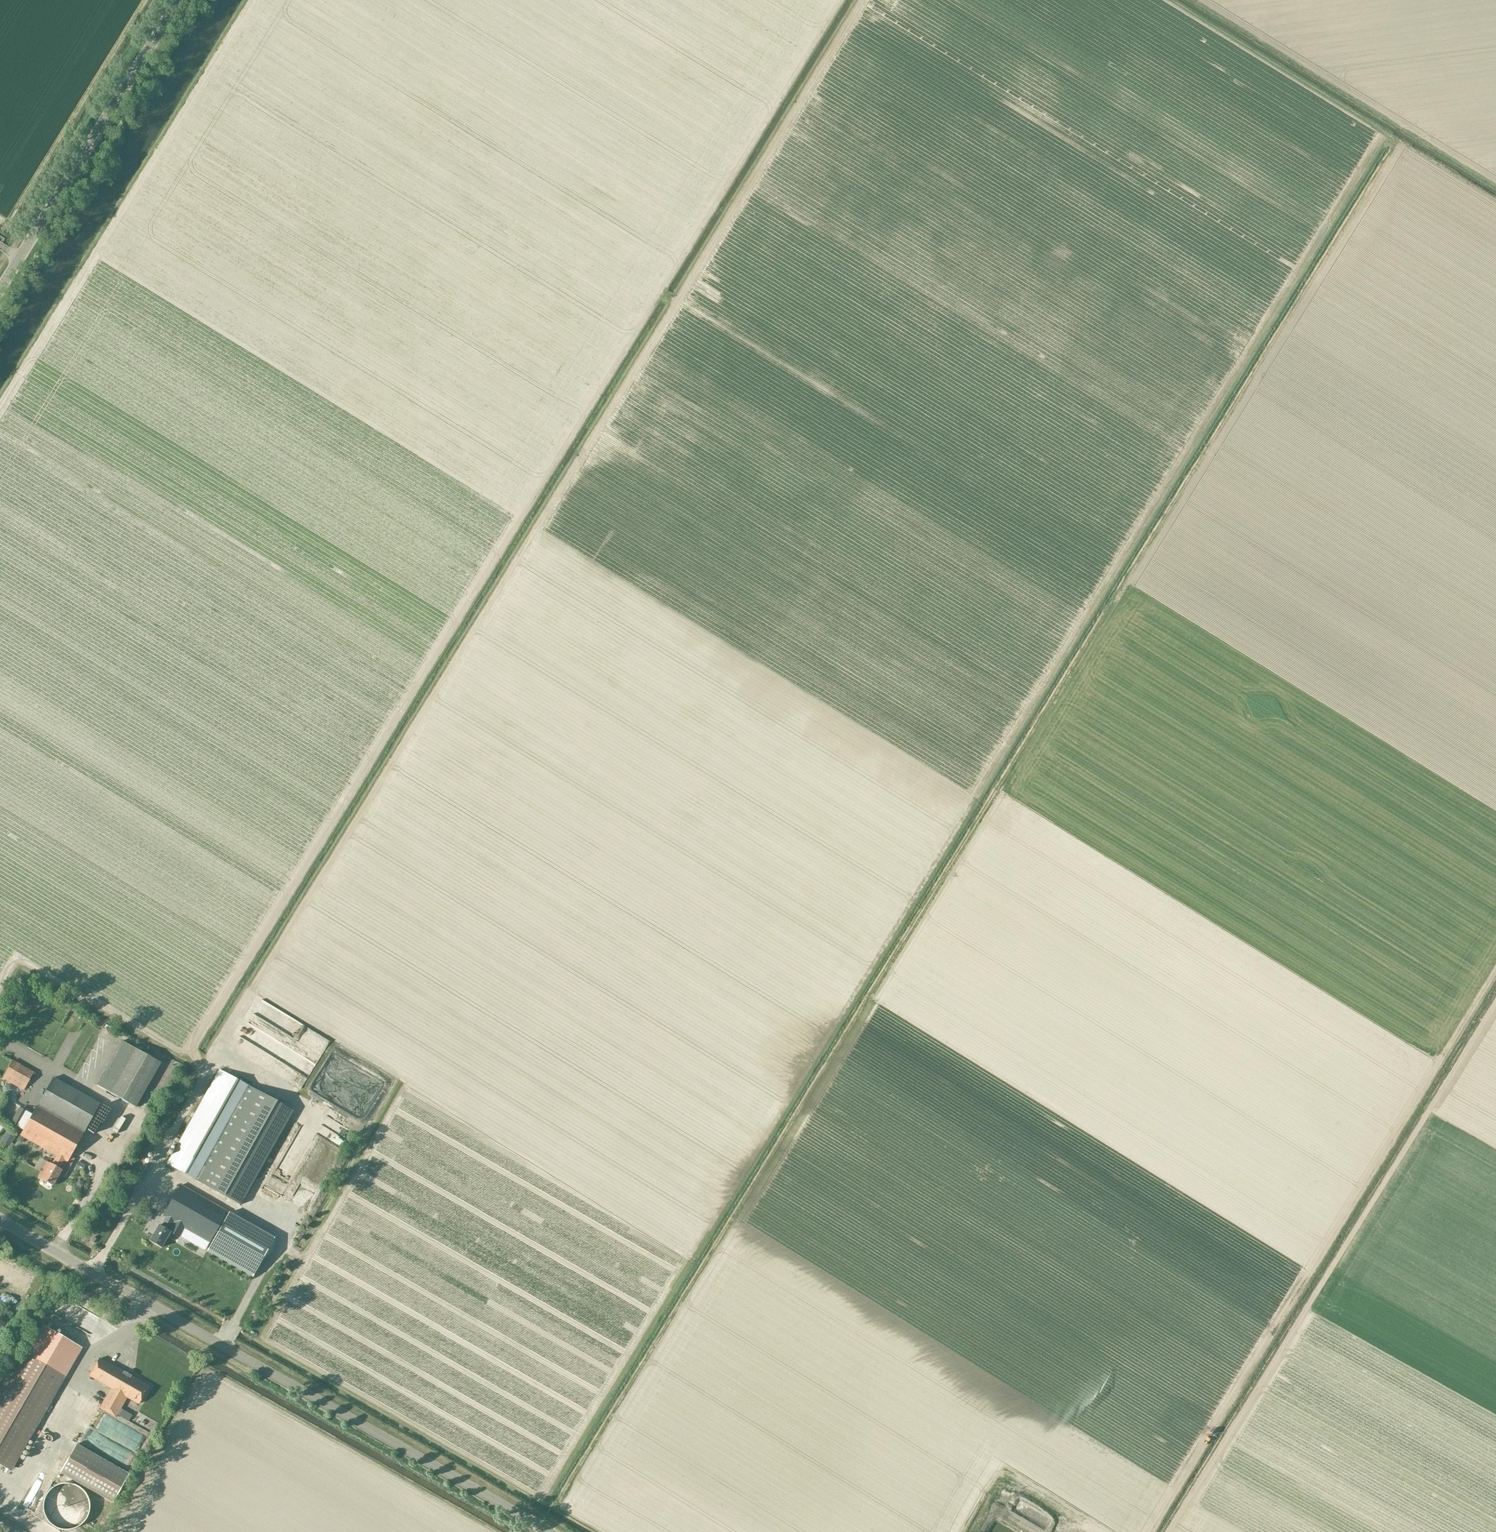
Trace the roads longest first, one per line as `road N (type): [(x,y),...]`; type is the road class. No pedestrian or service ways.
road 1 (unclassified): [(550,1531),(0,1220)]
road 2 (unclassified): [(0,290),(179,0)]

